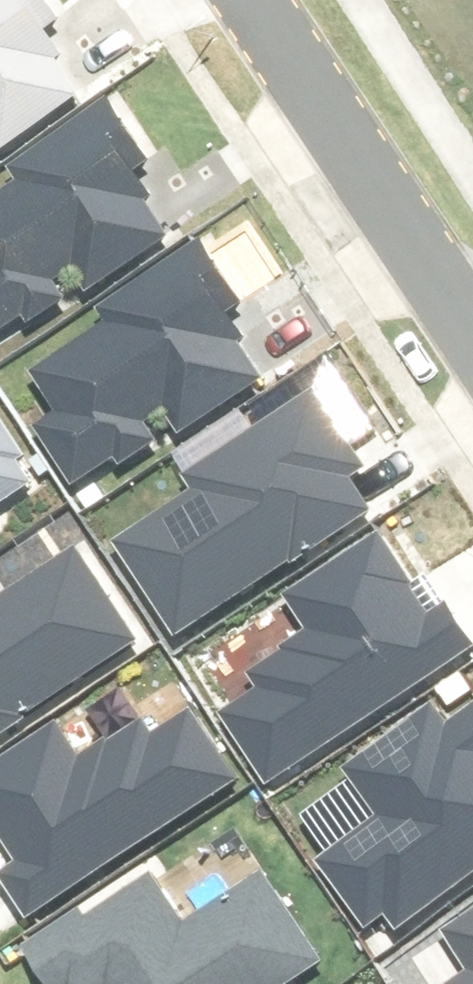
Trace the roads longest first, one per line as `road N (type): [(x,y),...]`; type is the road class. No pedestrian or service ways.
road 1 (residential): [(255,0),(472,335)]

